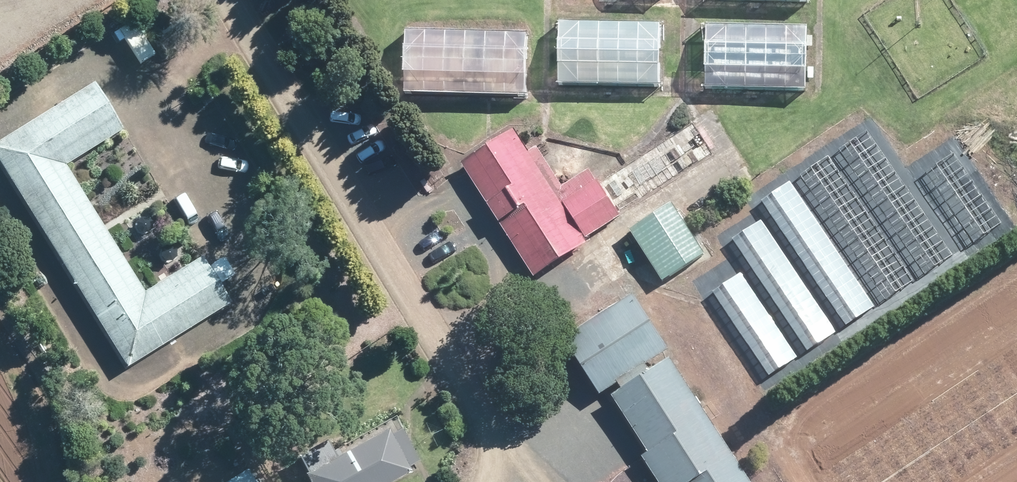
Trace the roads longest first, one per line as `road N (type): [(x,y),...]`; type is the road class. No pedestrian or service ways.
road 1 (residential): [(490,481),(475,412),(223,0)]

